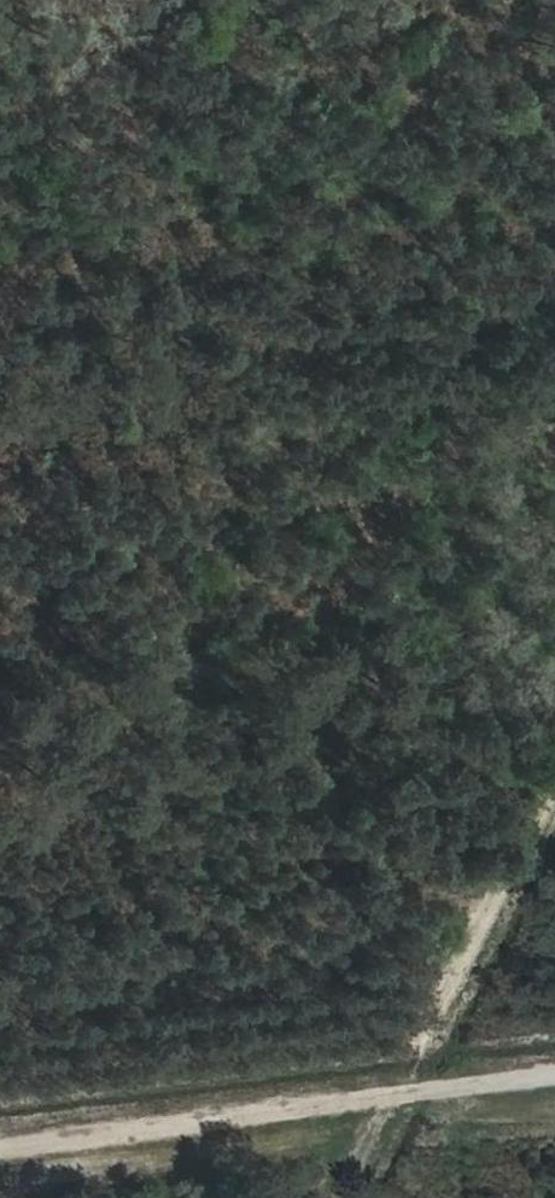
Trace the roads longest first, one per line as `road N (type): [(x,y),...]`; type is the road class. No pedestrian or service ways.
road 1 (track): [(0,1149),(554,1076)]

